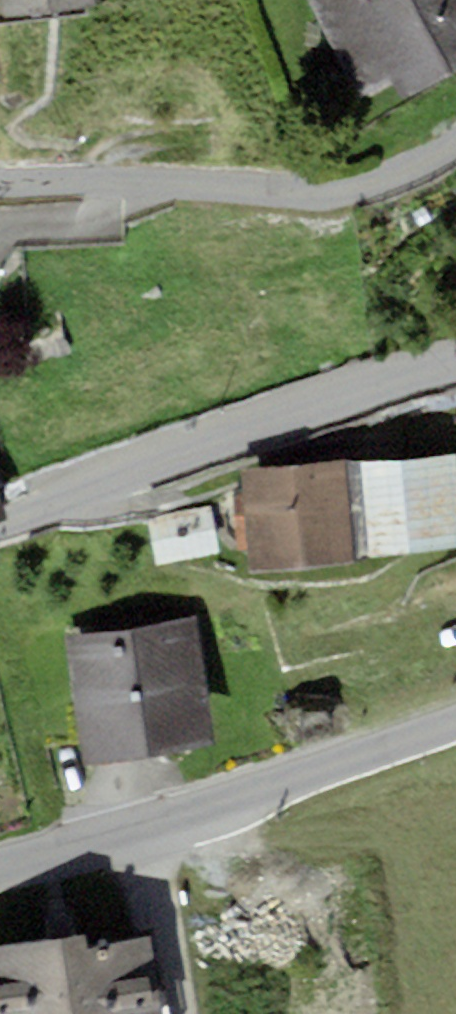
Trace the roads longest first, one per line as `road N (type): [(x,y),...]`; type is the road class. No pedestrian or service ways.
road 1 (residential): [(0,523),(291,410),(455,362)]
road 2 (residential): [(0,868),(82,850),(455,722)]
road 3 (residential): [(0,185),(316,192),(387,181),(455,141)]

